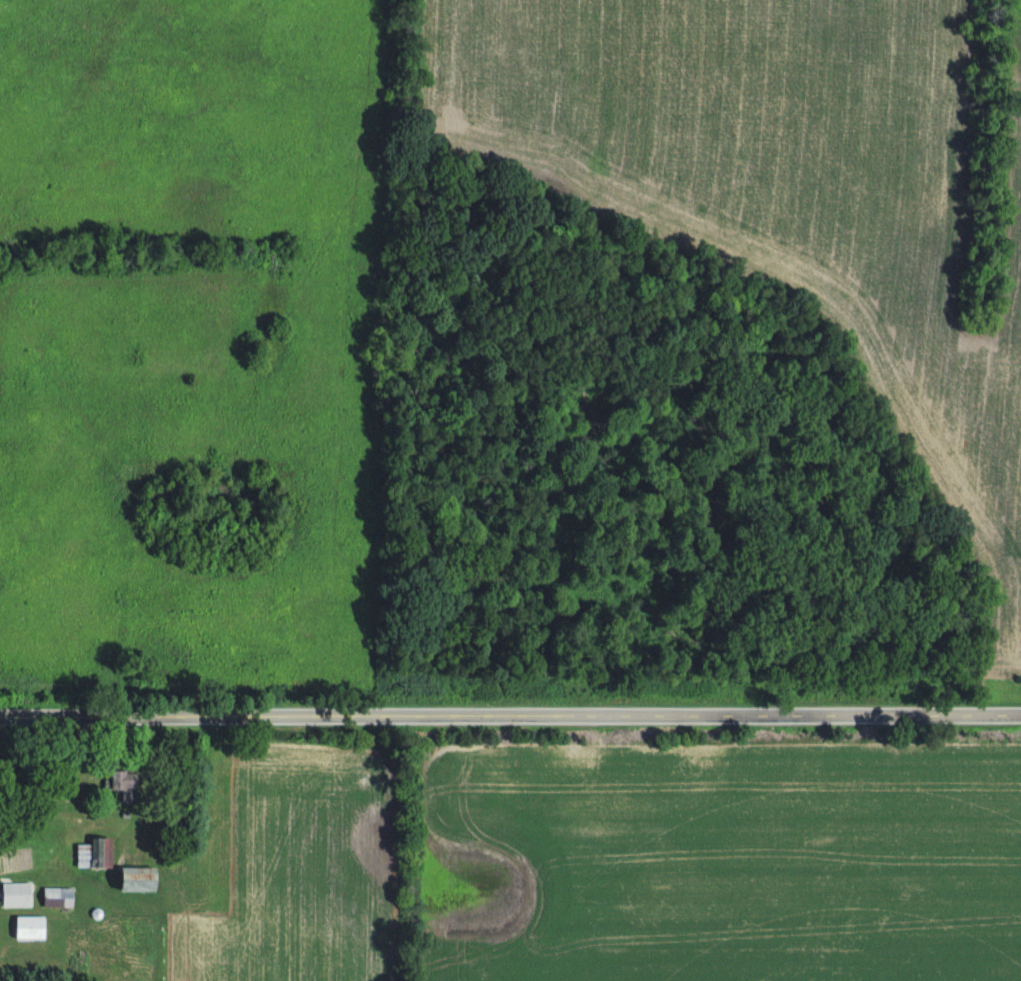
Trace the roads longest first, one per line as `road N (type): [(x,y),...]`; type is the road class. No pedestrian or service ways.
road 1 (tertiary): [(1020,712),(0,713)]

